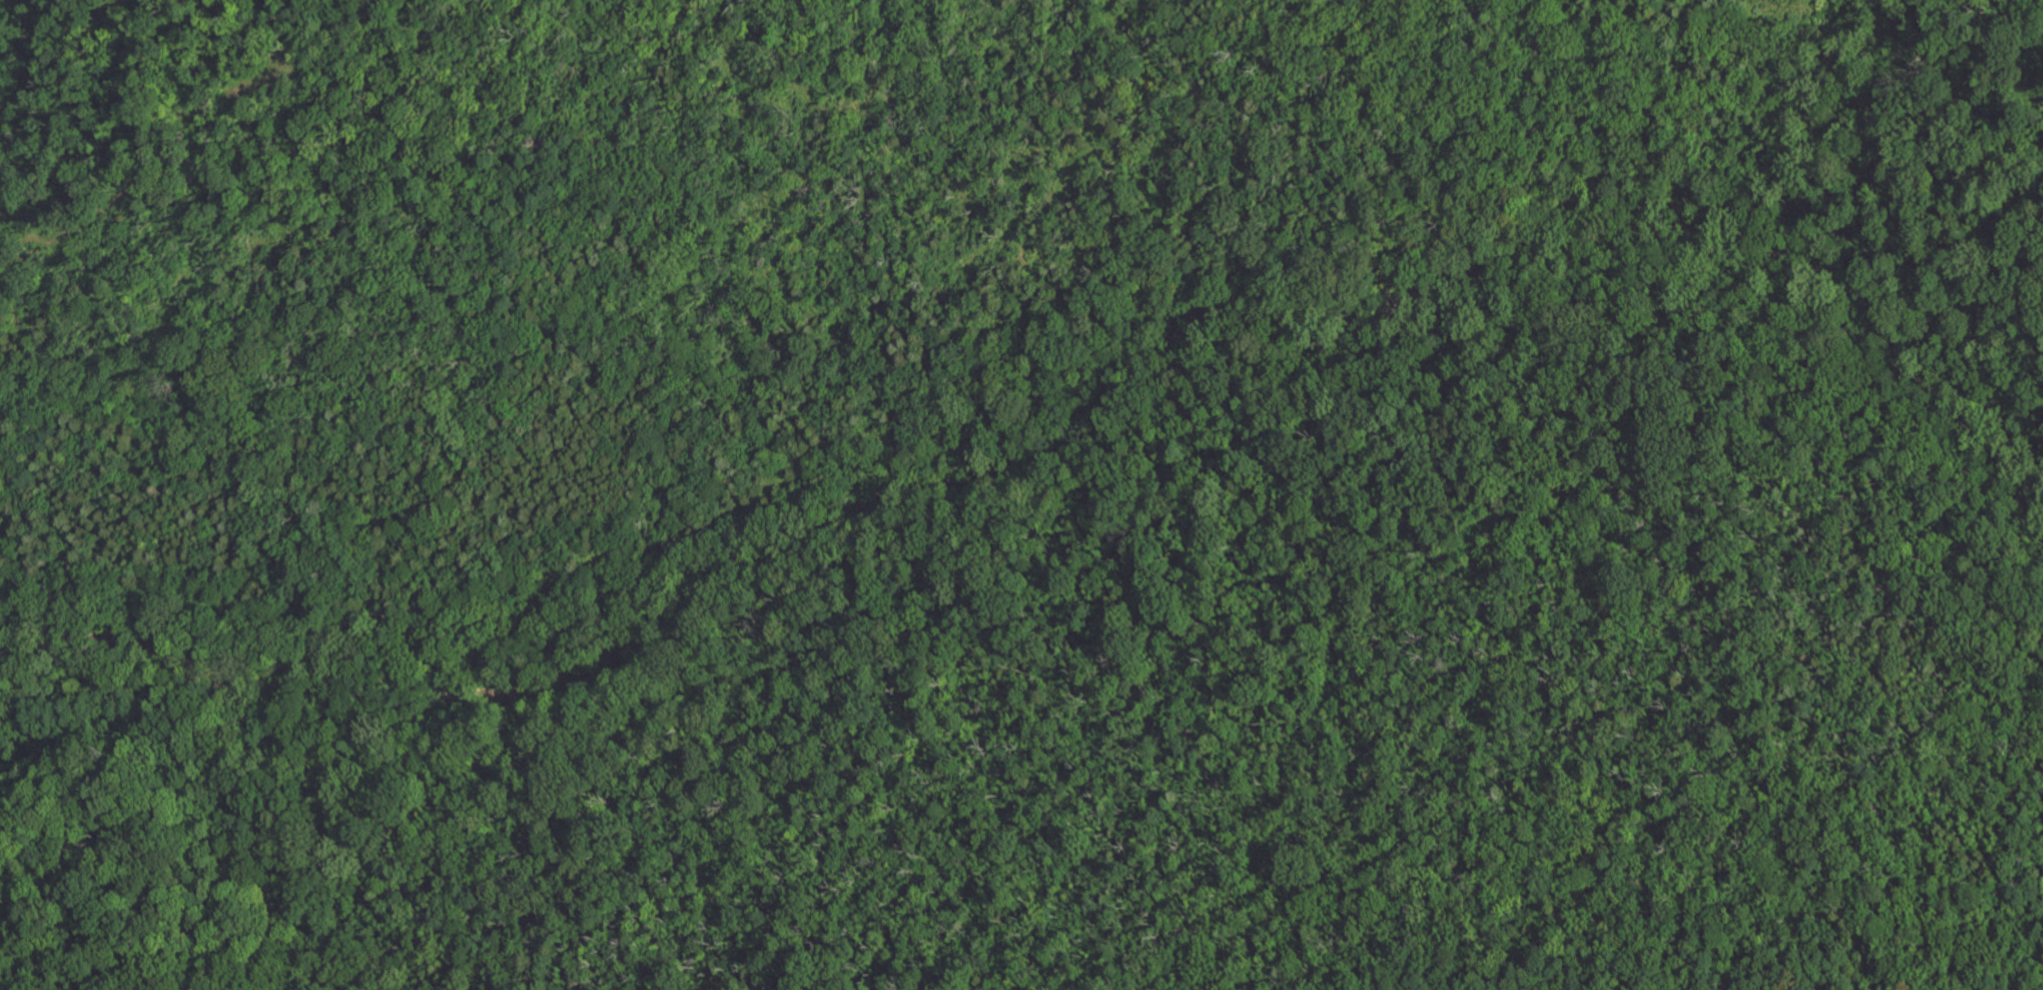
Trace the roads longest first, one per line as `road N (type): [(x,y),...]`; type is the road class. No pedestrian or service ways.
road 1 (residential): [(428,666),(413,713),(422,728),(481,747),(652,713),(788,619),(946,547),(1075,507),(1124,463),(1140,360)]
road 2 (residential): [(0,715),(83,693),(141,708),(191,706),(304,693),(384,667),(428,666)]
road 3 (residential): [(1140,360),(1248,349),(1322,364),(1505,341)]

